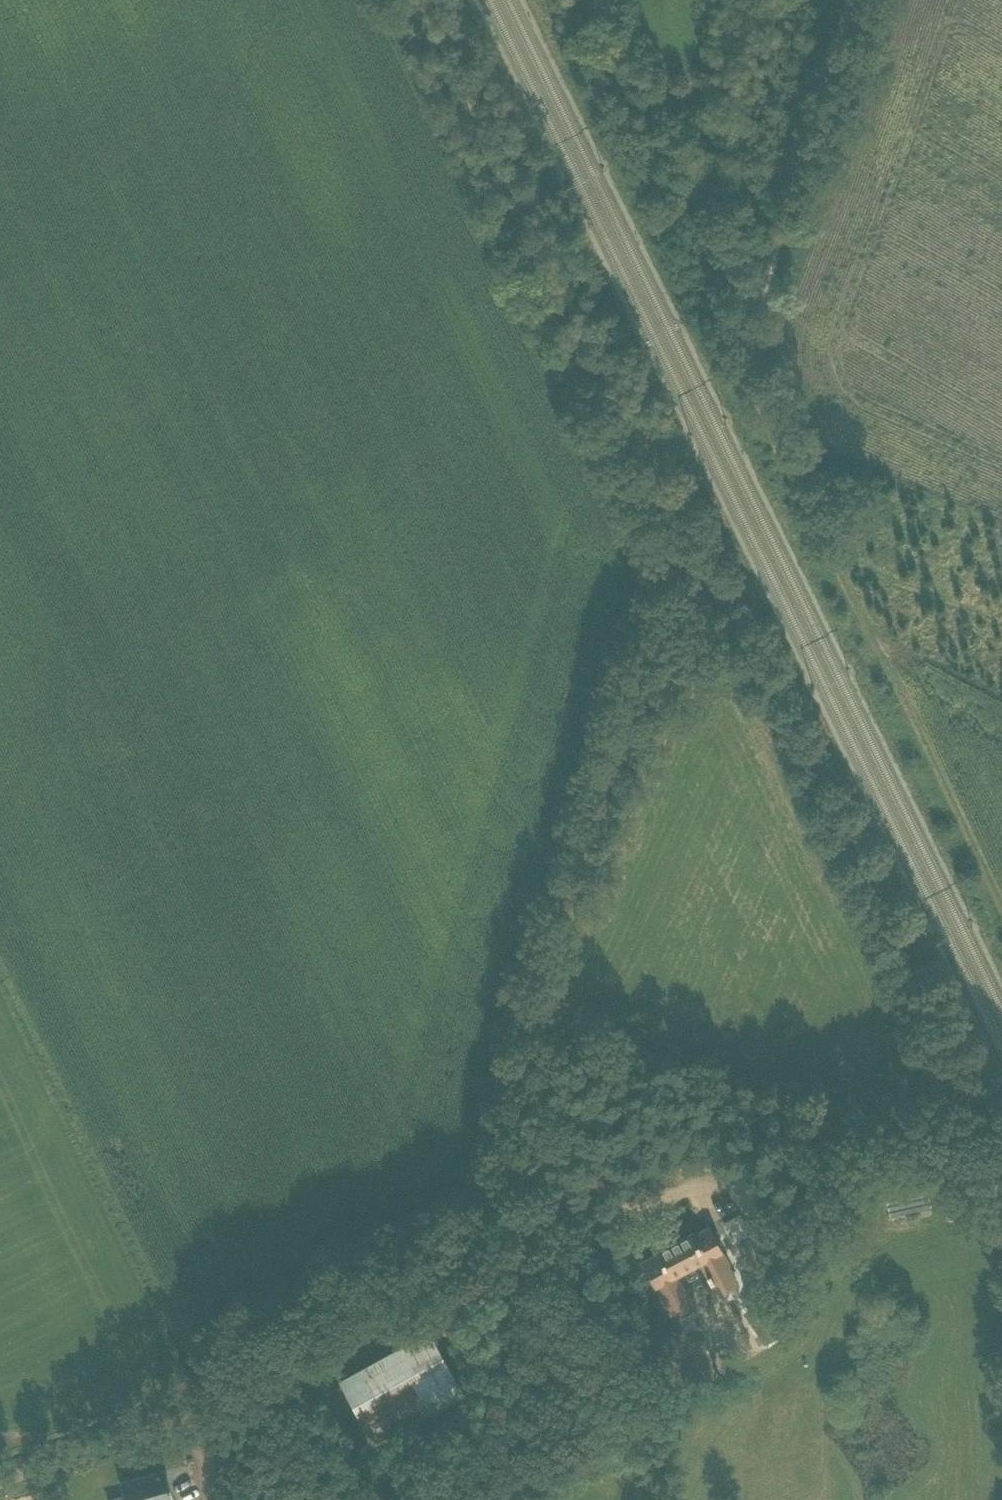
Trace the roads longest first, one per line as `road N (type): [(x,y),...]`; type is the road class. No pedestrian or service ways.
road 1 (track): [(0,1486),(277,1388),(410,1317),(445,1289),(660,551),(393,0)]

